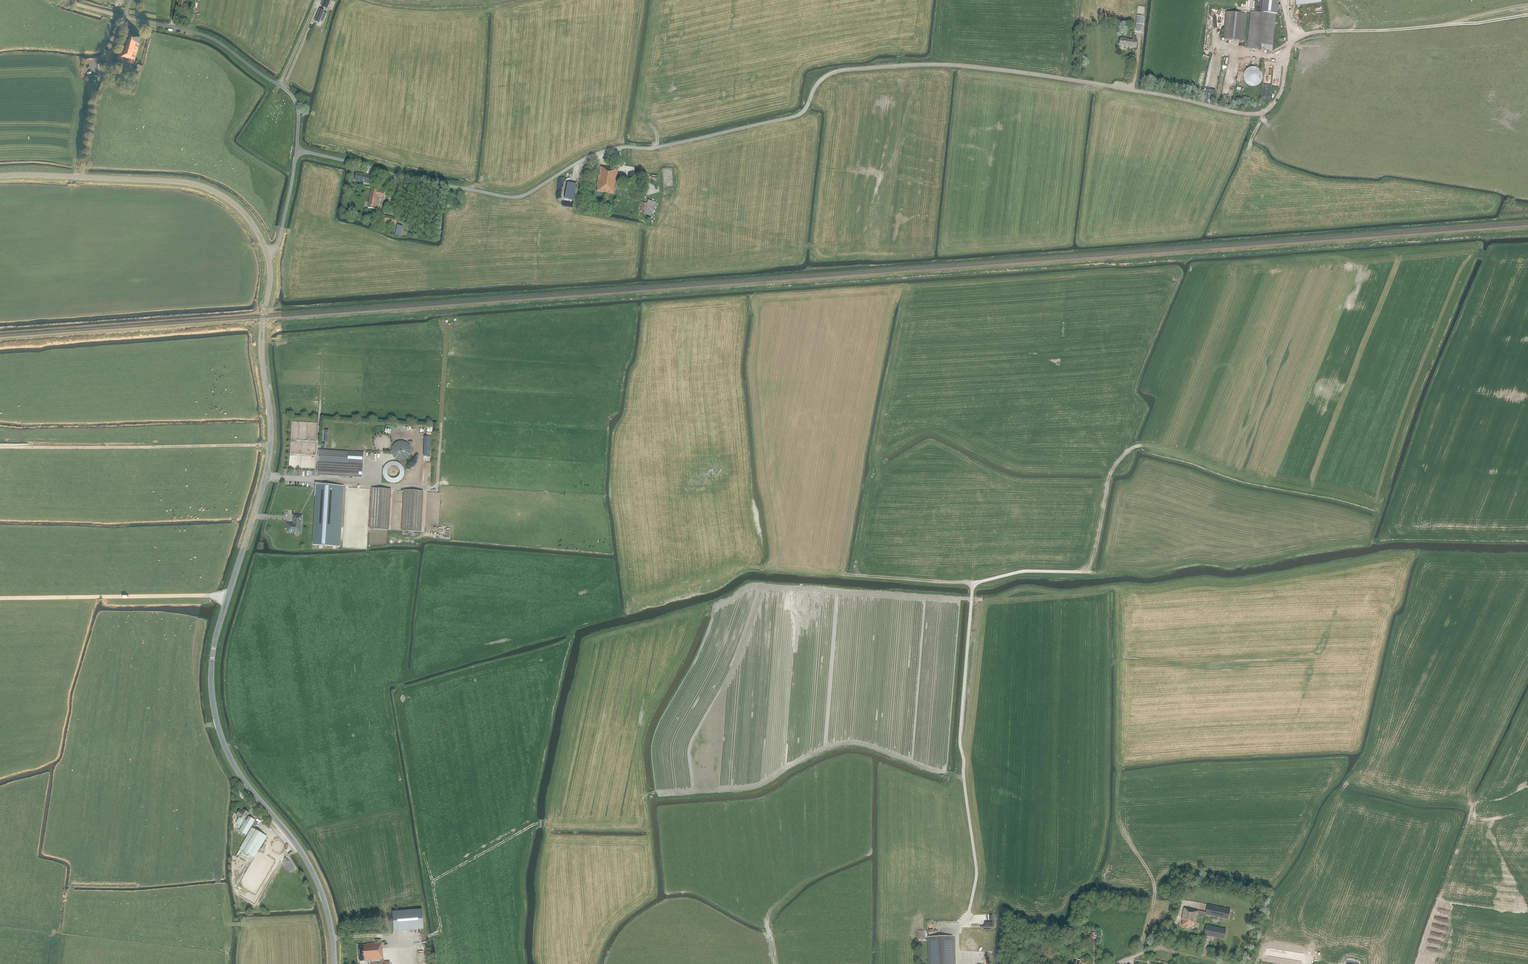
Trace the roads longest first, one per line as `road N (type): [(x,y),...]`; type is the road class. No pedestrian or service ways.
road 1 (tertiary): [(334,963),(315,877),(237,771),(213,700),(214,645),(269,454),(262,348),(267,254)]
road 2 (unclassified): [(296,150),(517,197),(603,151),(791,117),(808,104)]
road 3 (track): [(1094,572),(1020,572),(973,584),(960,740),(977,876),(966,924),(957,924)]
road 4 (tertiary): [(267,254),(241,211),(196,185),(0,176)]
road 5 (unclassified): [(296,150),(293,98),(223,45),(79,6)]
road 6 (track): [(1527,15),(1327,31)]

